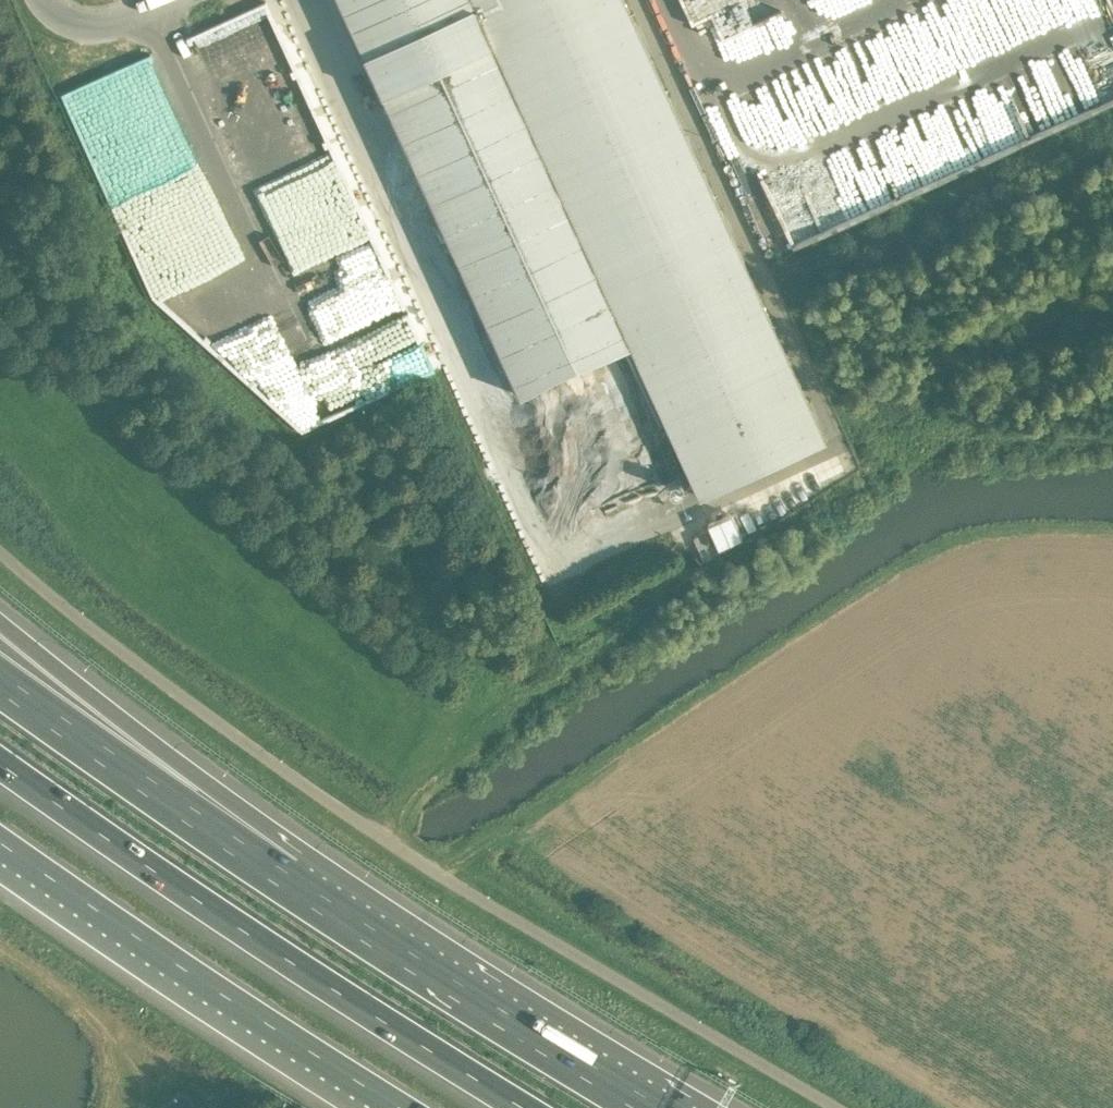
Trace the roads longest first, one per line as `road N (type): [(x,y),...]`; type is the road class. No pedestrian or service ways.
road 1 (unclassified): [(834,1107),(379,834),(193,704),(0,553)]
road 2 (motorway): [(0,767),(524,1107)]
road 3 (motorway): [(0,846),(397,1107)]
road 4 (motorway): [(654,1107),(284,881)]
road 5 (motorway): [(284,881),(0,623)]
road 6 (motorway): [(284,881),(0,683)]

